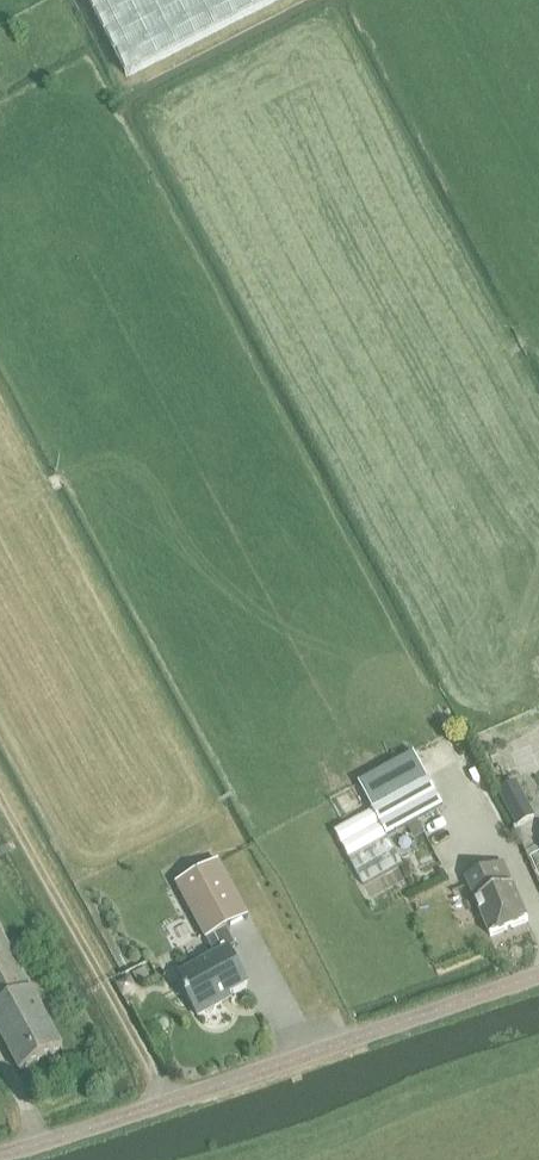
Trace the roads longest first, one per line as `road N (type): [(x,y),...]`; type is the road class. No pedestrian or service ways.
road 1 (unclassified): [(538,978),(171,1107),(0,1156)]

